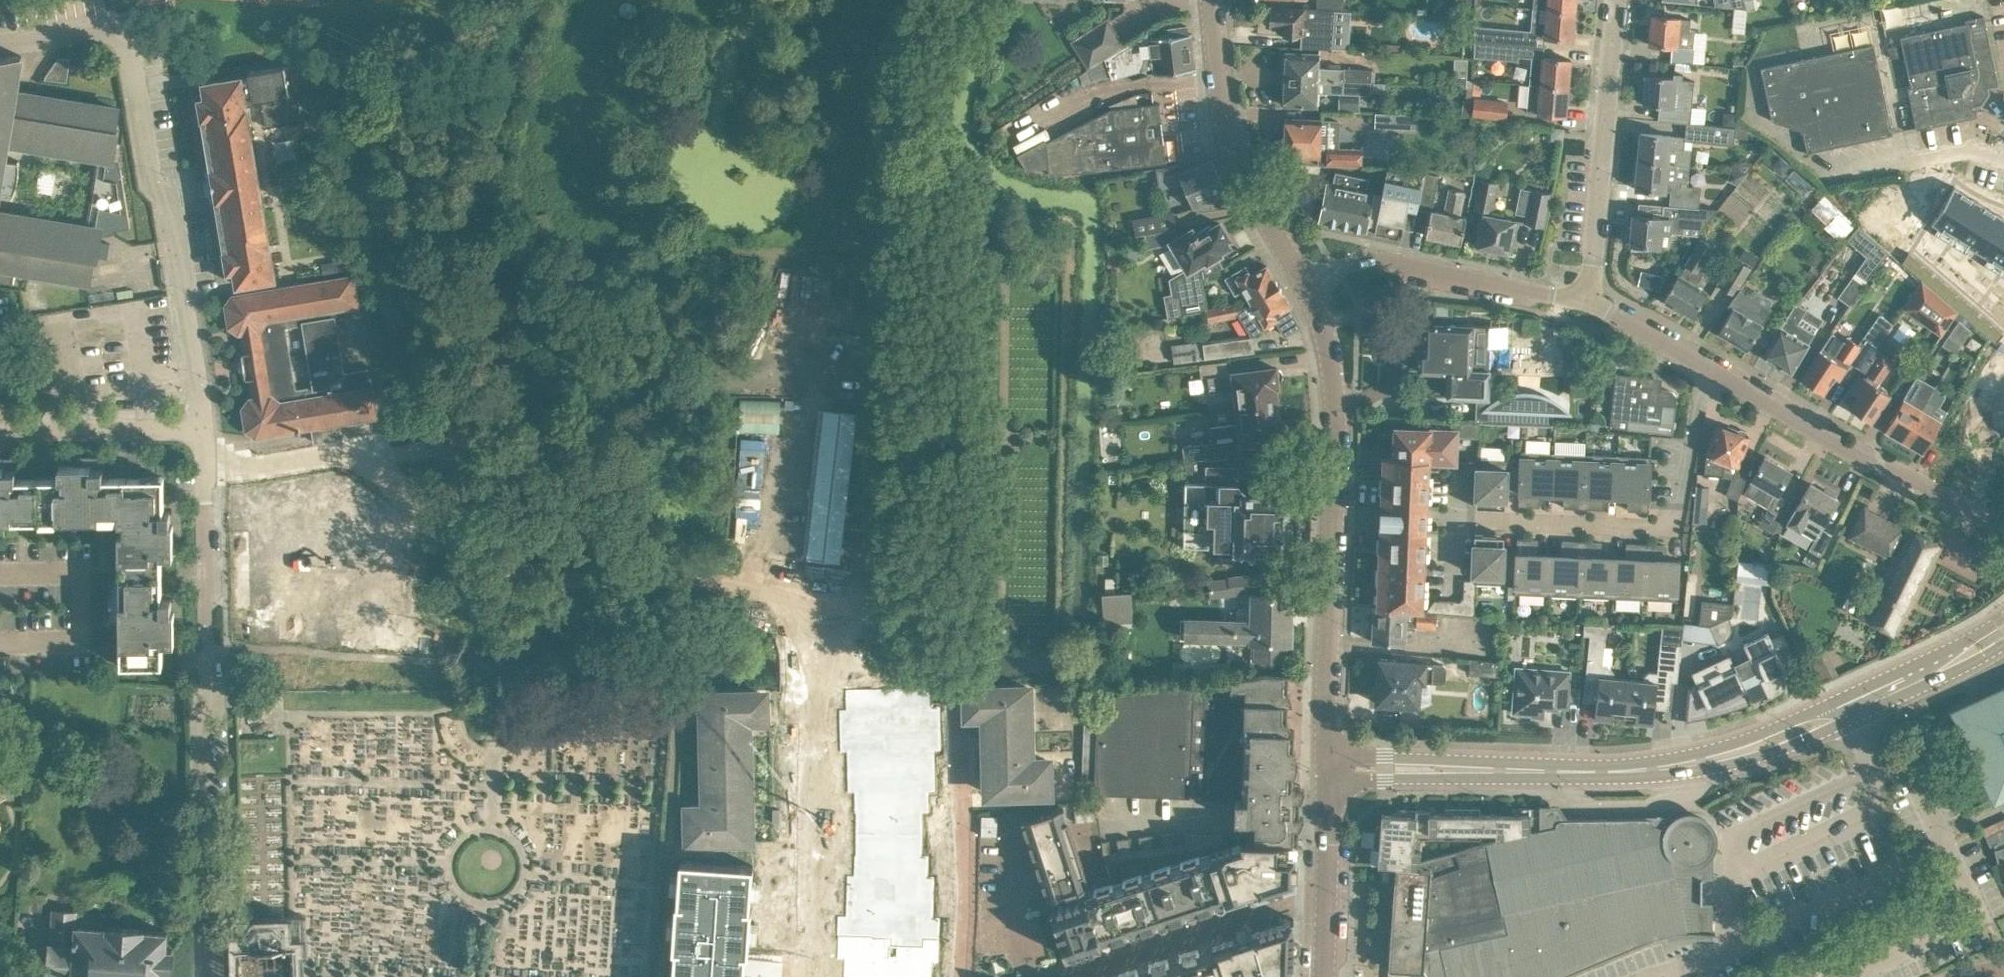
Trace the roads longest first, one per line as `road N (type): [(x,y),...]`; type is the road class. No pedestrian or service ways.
road 1 (residential): [(1323,766),(1619,772),(1712,761),(1851,707),(2003,630)]
road 2 (residential): [(203,428),(206,976)]
road 3 (residential): [(1335,515),(1678,533),(1704,369)]
road 4 (residential): [(111,26),(125,42),(150,179),(172,197),(203,428)]
road 5 (residential): [(958,976),(969,816),(963,785),(938,742),(933,641)]
road 6 (residential): [(2003,531),(1704,369)]
road 7 (residential): [(1304,285),(1231,143),(1209,0)]
road 8 (residential): [(1587,301),(1615,0)]
road 9 (residential): [(1587,301),(1369,260),(1304,285)]
road 10 (residential): [(1323,889),(1059,976)]
road 11 (residential): [(1323,766),(1335,515)]
road 12 (residential): [(1335,515),(1337,384),(1304,285)]
road 13 (residential): [(0,428),(203,428)]
road 14 (residential): [(1704,369),(1587,301)]
road 15 (residential): [(1323,889),(1323,766)]
road 16 (residential): [(1040,976),(1004,859)]

